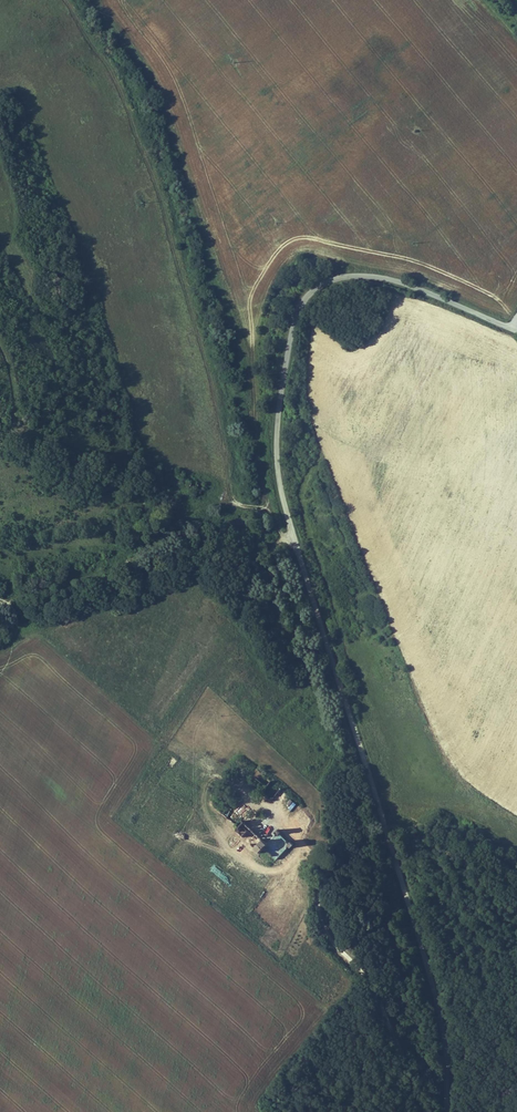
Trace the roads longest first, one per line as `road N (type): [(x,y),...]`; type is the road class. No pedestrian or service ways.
road 1 (tertiary): [(510,328),(386,278),(321,285),(296,320),(278,419),(278,469),(293,535),(427,962),(445,1048),(446,1111)]
road 2 (track): [(8,601),(128,561),(219,504),(266,509),(286,536)]

